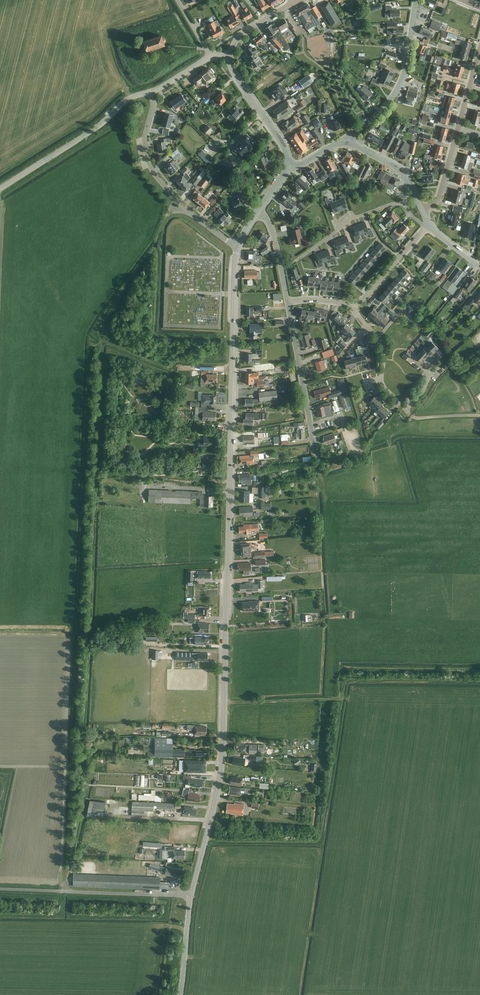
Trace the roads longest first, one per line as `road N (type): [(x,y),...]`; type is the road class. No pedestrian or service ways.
road 1 (tertiary): [(192,896),(224,741),(237,247)]
road 2 (residential): [(237,247),(184,209),(153,171),(145,139),(151,92)]
road 3 (residential): [(192,896),(0,889)]
road 4 (tertiary): [(0,189),(151,92)]
road 5 (residential): [(344,141),(382,111),(403,78),(416,0)]
road 6 (residential): [(317,459),(288,302)]
road 7 (residential): [(440,364),(407,409),(383,384),(383,348),(367,325)]
road 8 (residential): [(406,205),(353,218),(282,268)]
road 9 (tertiary): [(289,166),(230,57)]

